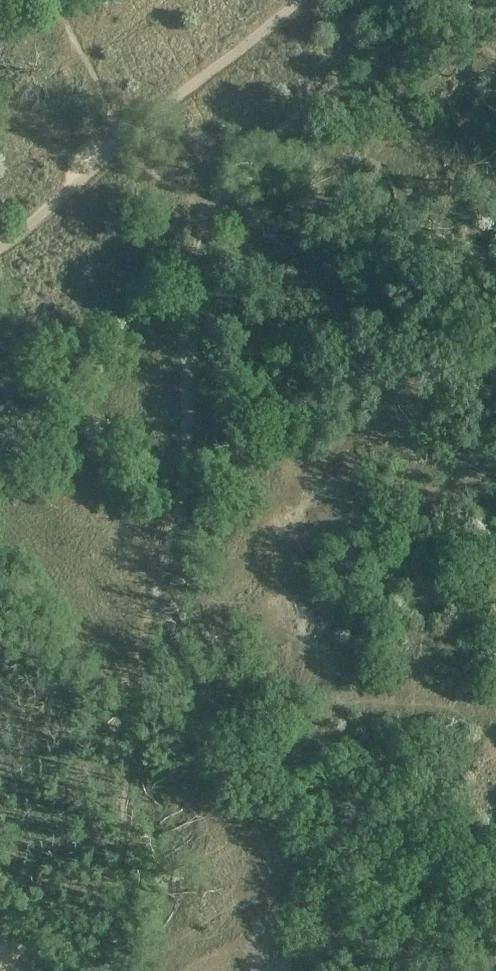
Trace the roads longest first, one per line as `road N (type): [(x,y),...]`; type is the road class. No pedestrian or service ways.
road 1 (track): [(88,970),(0,877)]

